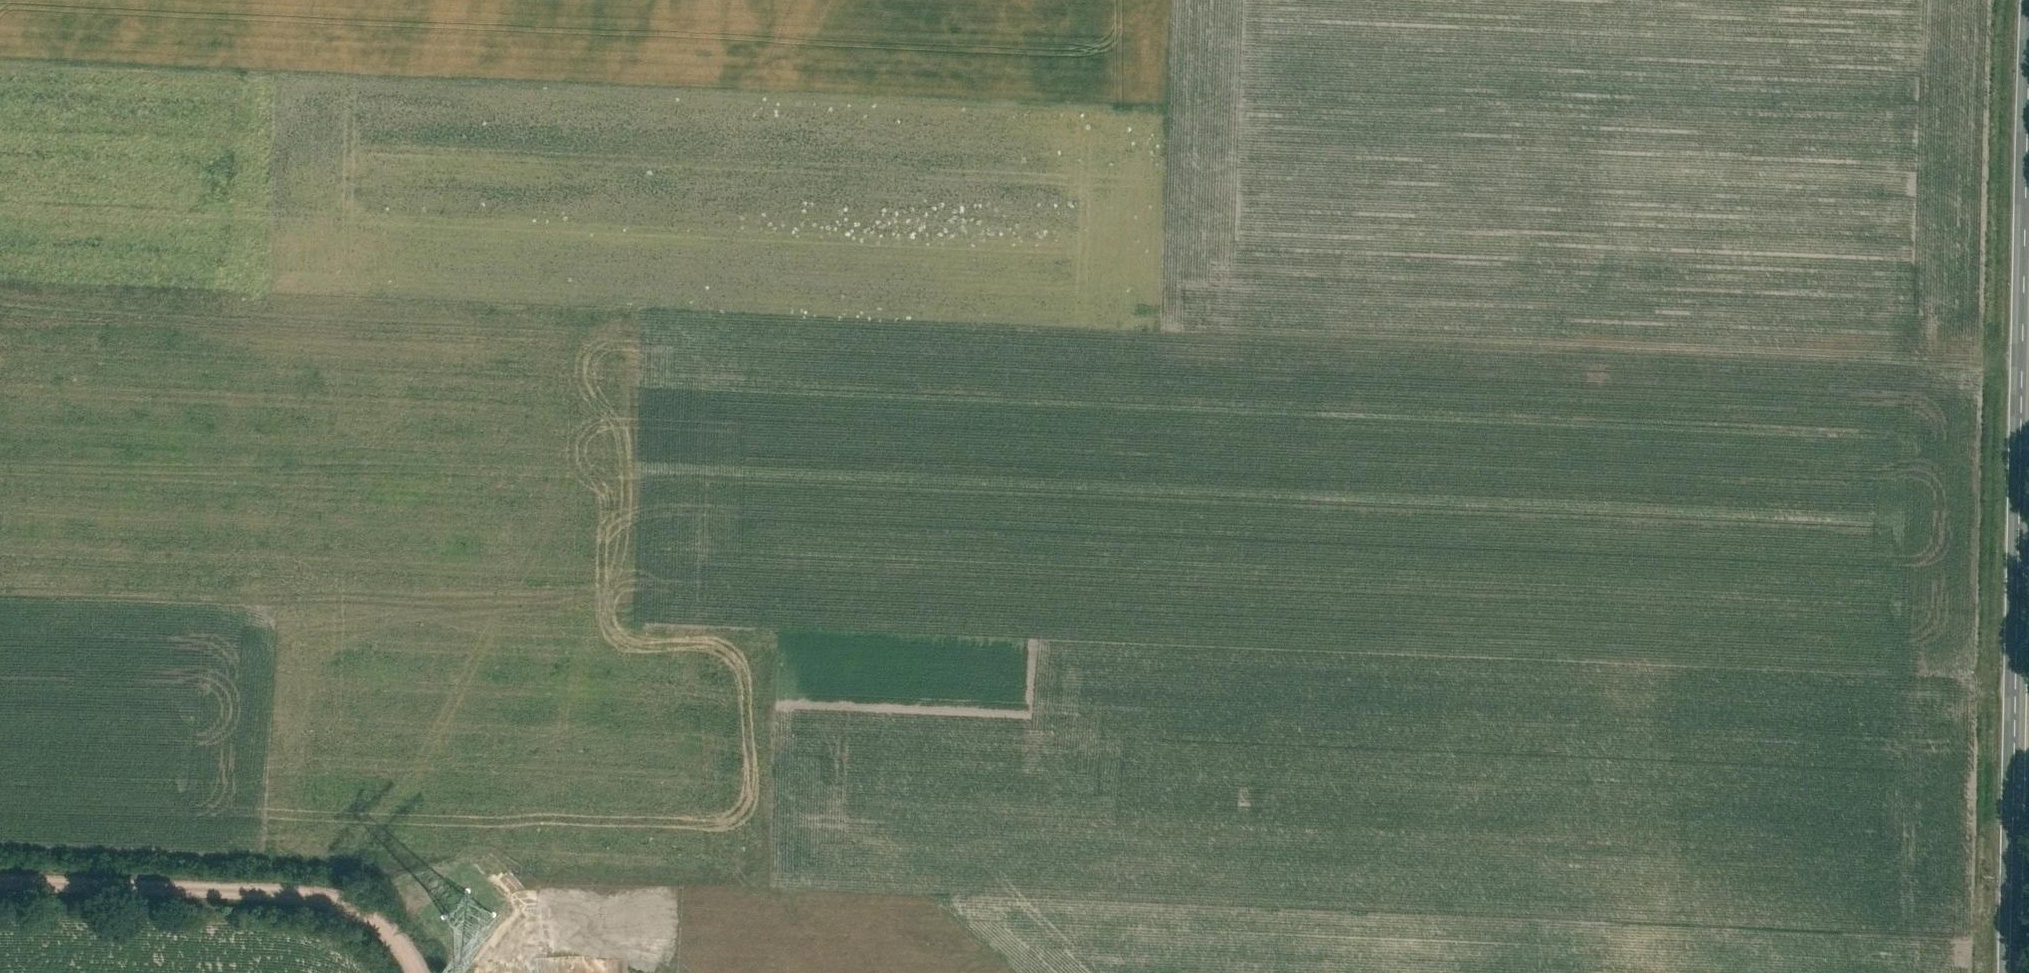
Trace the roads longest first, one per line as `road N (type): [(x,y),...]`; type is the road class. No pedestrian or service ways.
road 1 (secondary): [(2007,972),(2028,7)]
road 2 (track): [(0,877),(307,893),(377,929),(417,972)]

